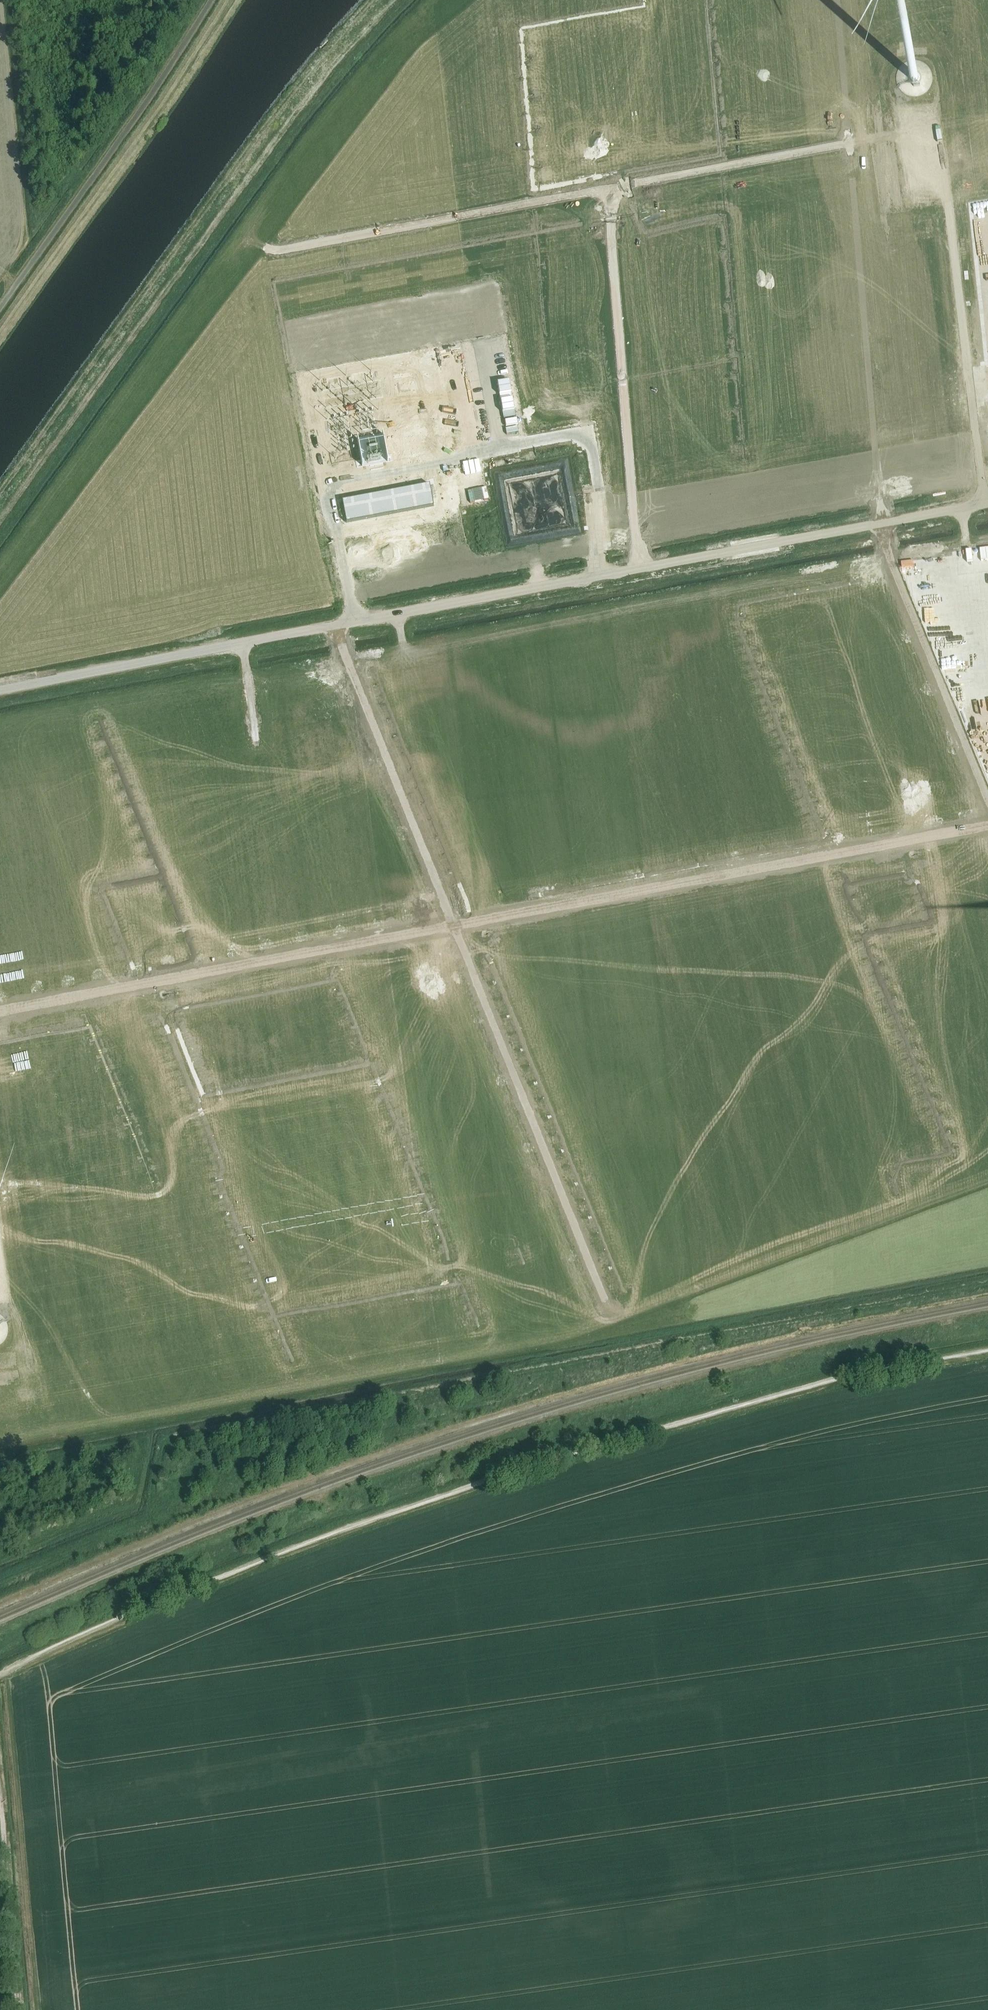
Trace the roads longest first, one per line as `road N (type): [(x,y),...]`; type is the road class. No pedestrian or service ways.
road 1 (track): [(0,1674),(137,1607),(507,1470),(852,1374),(987,1347)]
road 2 (unclassified): [(0,691),(987,505)]
road 3 (unclassified): [(0,306),(211,0)]
road 4 (track): [(16,2009),(0,1813)]

